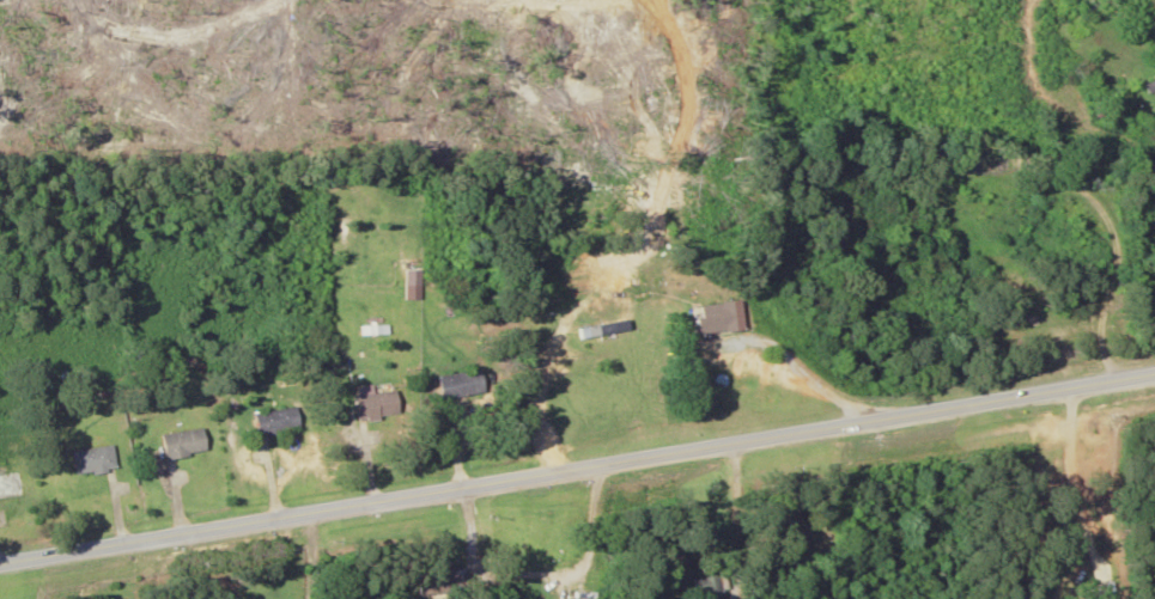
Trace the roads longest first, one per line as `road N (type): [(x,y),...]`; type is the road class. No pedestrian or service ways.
road 1 (secondary): [(0,565),(1154,376)]

